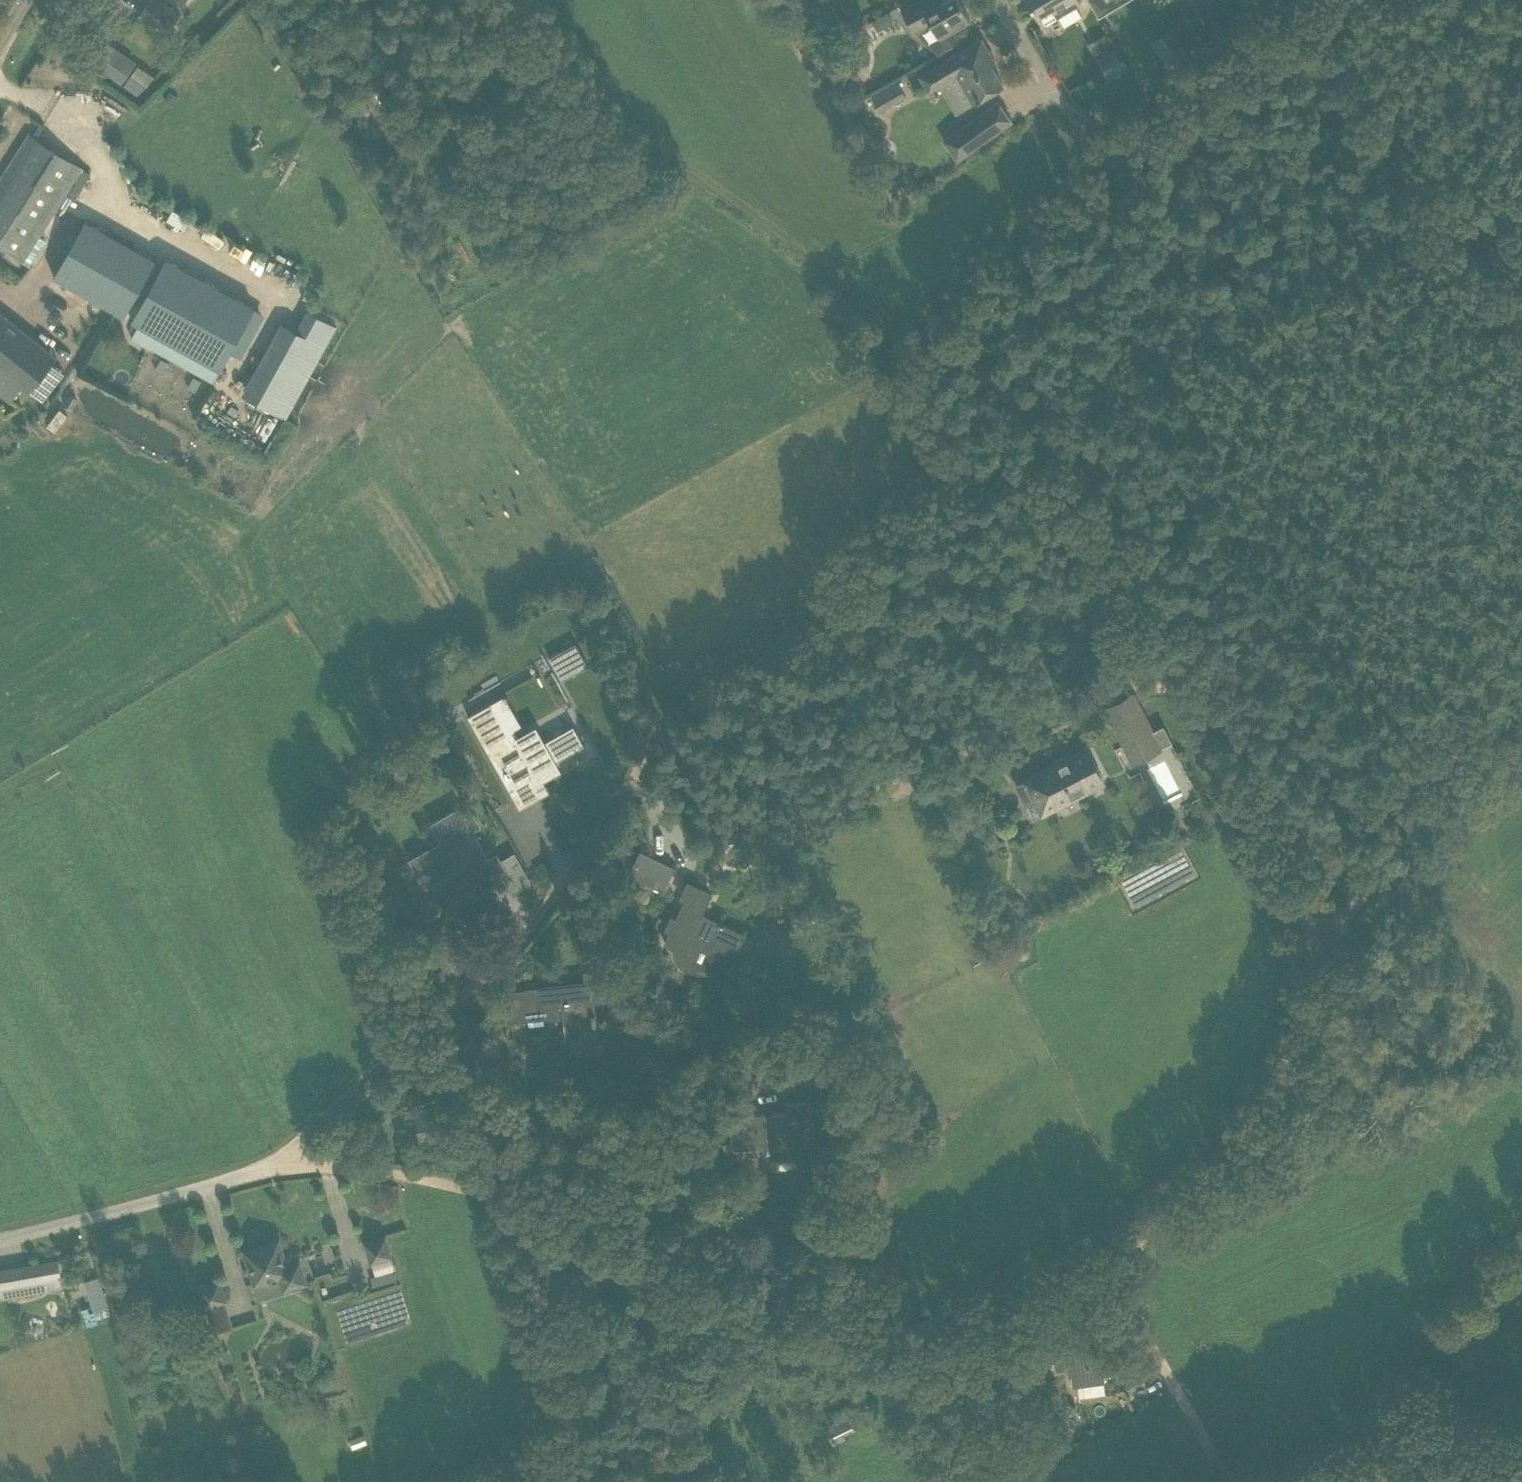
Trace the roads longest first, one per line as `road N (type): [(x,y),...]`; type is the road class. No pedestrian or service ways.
road 1 (track): [(1027,1294),(859,1341),(516,1209),(420,1180),(291,1159),(508,962),(677,747),(722,704),(898,611),(967,561),(1015,521),(1038,469),(1074,422),(1521,195)]
road 2 (track): [(1156,1211),(1233,1131),(1303,1010),(1325,947),(1521,678)]
road 3 (unclassified): [(291,1159),(0,1238)]
road 4 (track): [(1228,1481),(1138,1316)]
road 5 (track): [(1491,1415),(1439,1430),(1347,1481)]
road 6 (track): [(1027,1294),(1102,1258),(1156,1211)]
road 7 (residential): [(1066,109),(1006,0)]

